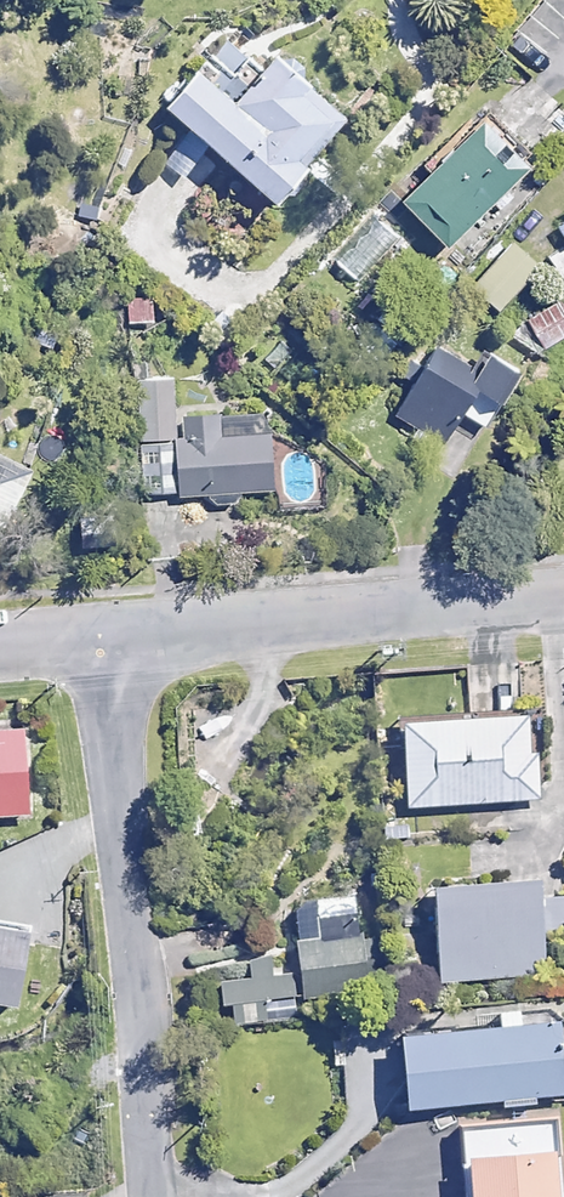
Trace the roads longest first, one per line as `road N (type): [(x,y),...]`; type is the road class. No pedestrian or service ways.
road 1 (residential): [(105,641),(146,1196)]
road 2 (residential): [(563,605),(105,641)]

